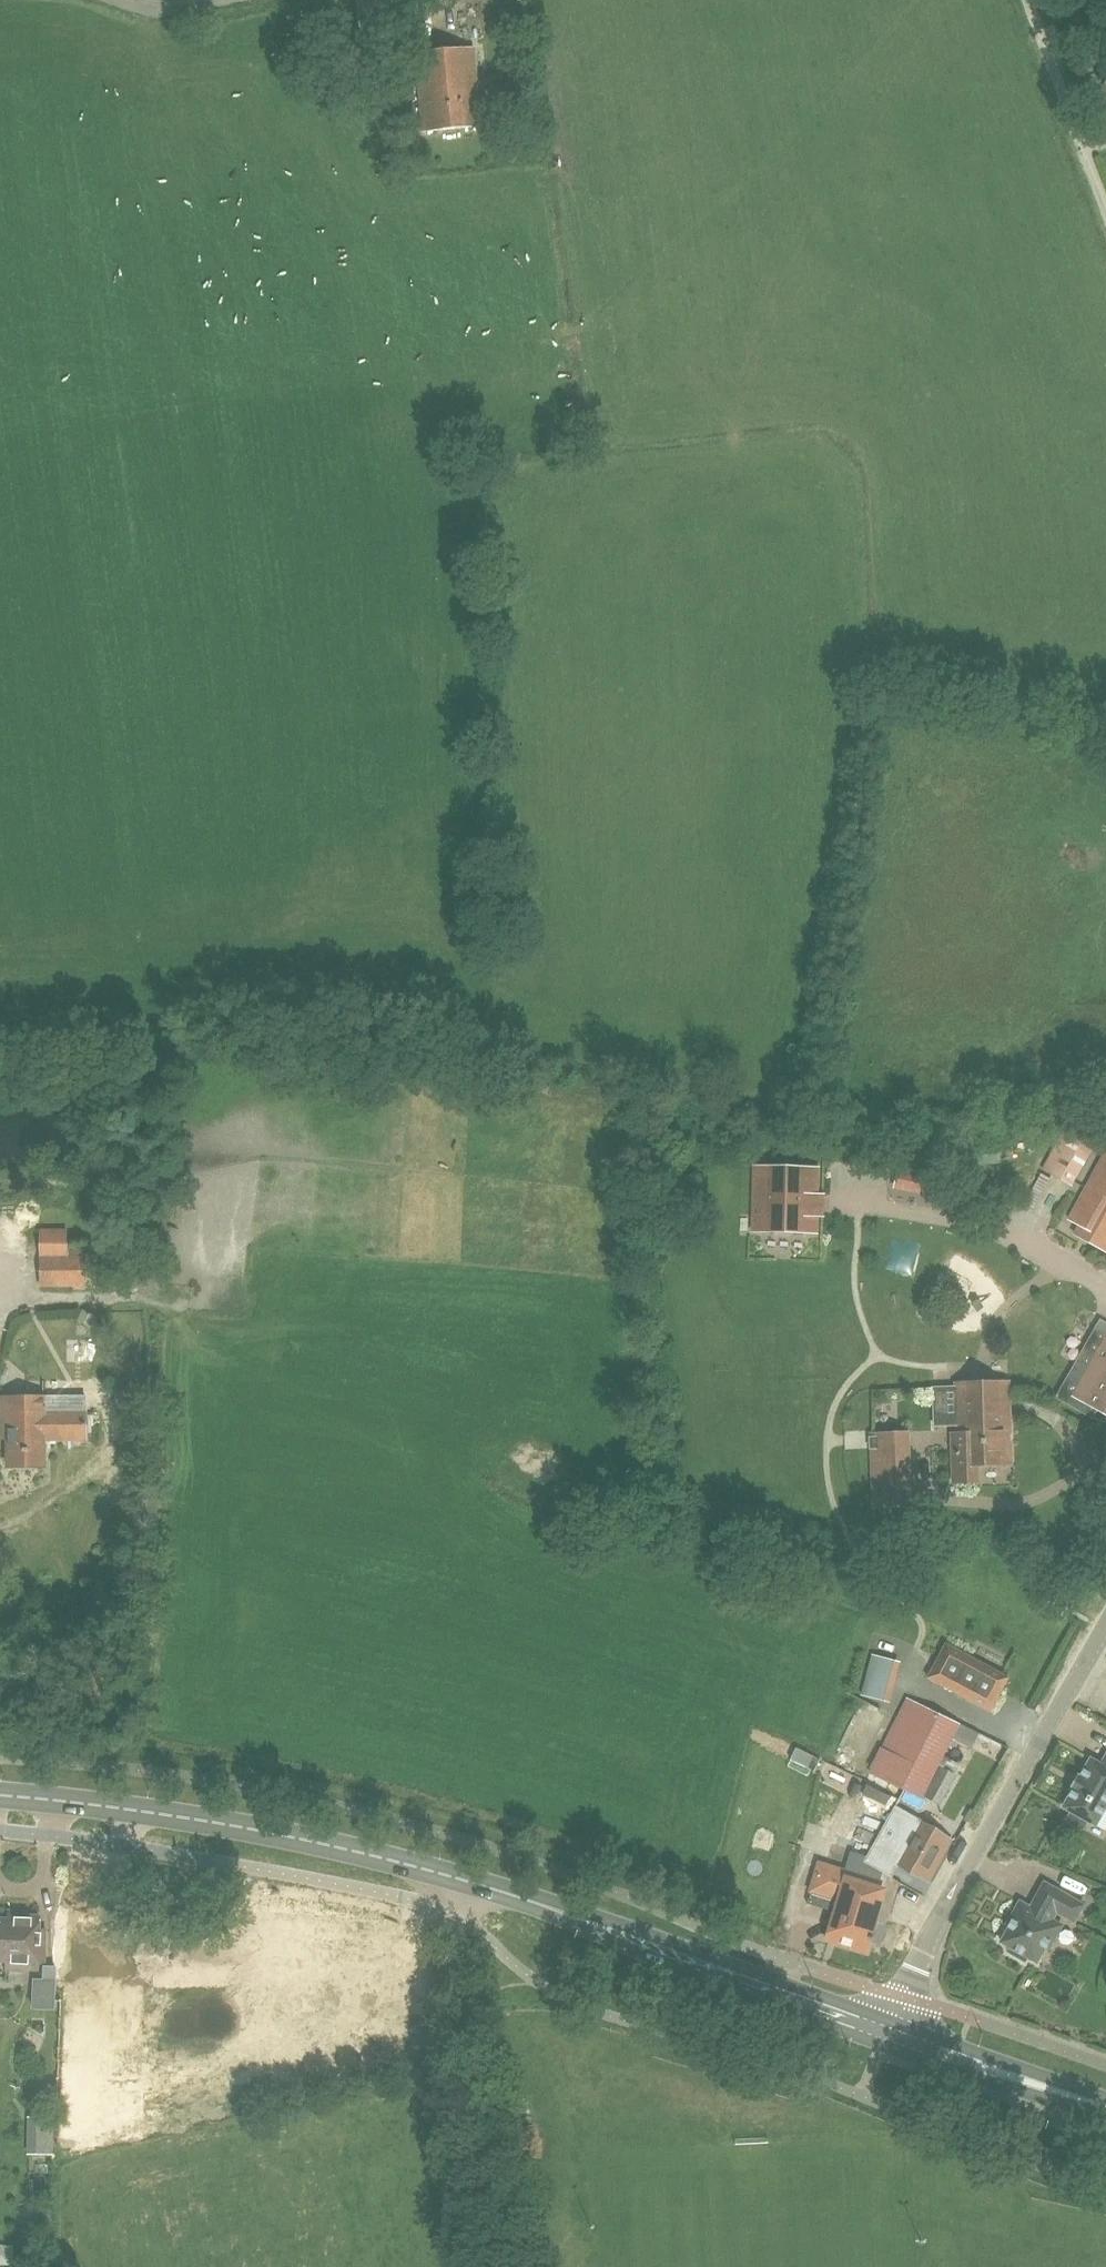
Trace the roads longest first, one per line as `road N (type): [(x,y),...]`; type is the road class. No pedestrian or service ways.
road 1 (primary): [(888,2038),(455,1879),(282,1837),(0,1796)]
road 2 (unclassified): [(888,2038),(912,1973),(1105,1626)]
road 3 (track): [(461,2005),(510,2266)]
road 4 (primary): [(1105,2109),(888,2038)]
road 5 (track): [(455,1879),(452,1958),(461,2005)]

